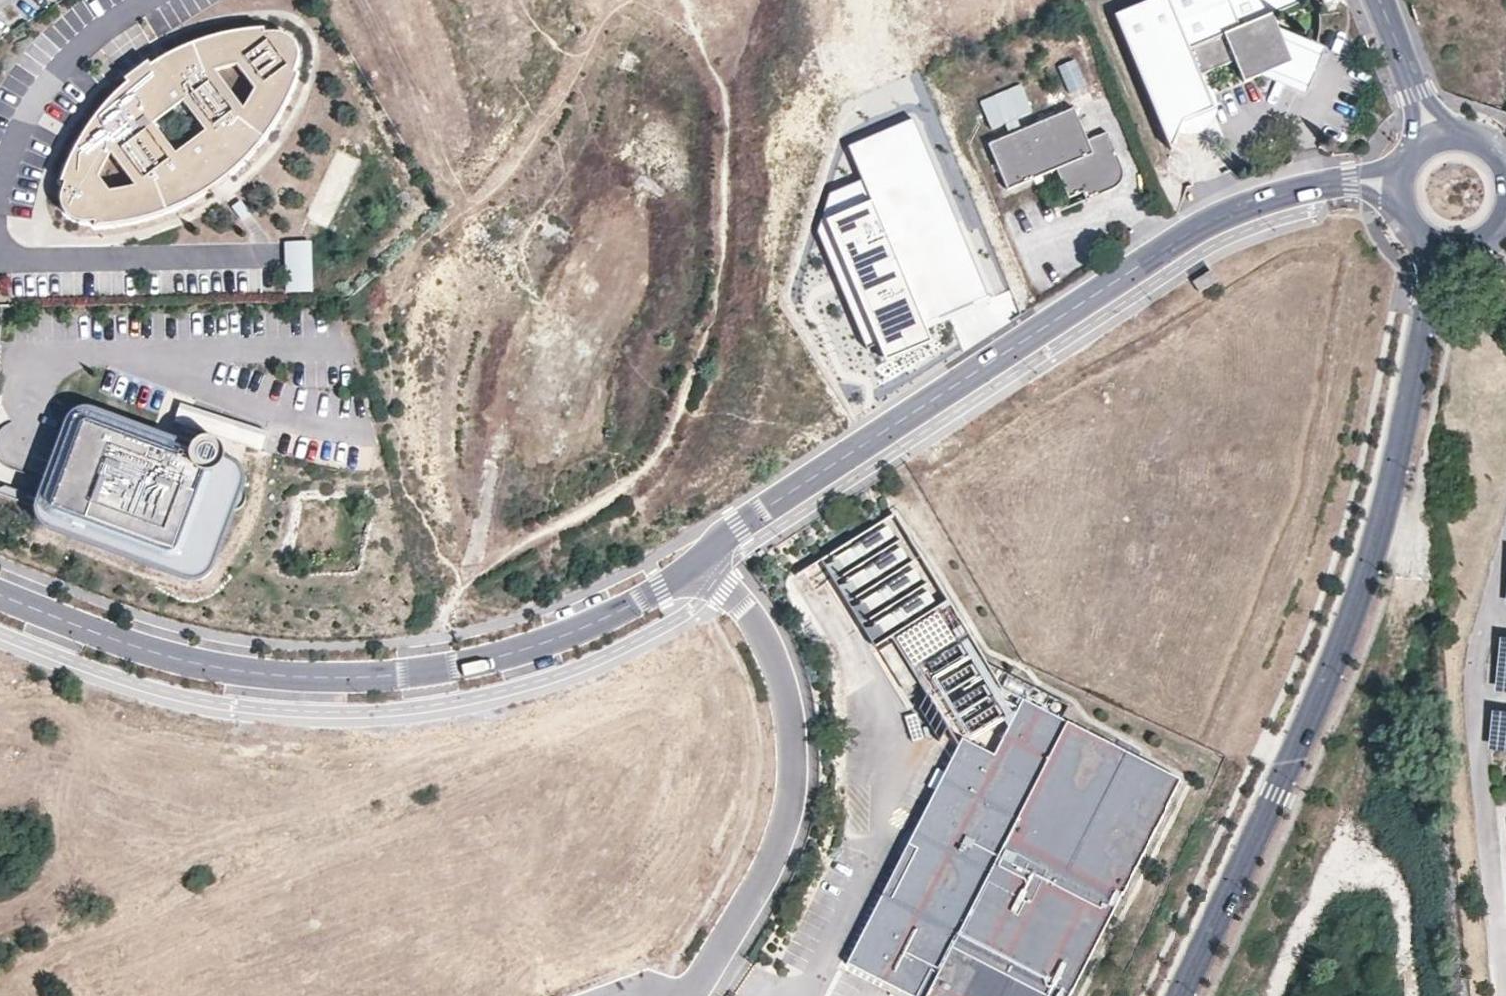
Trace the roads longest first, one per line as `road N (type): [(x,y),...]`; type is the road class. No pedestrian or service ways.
road 1 (residential): [(1353,186),(1307,191),(1208,228),(738,525),(699,563)]
road 2 (residential): [(699,563),(547,642),(454,669),(382,678),(214,666),(146,650),(0,595)]
road 3 (residential): [(1432,307),(1372,566),(1277,797),(1184,995)]
road 4 (unclassified): [(693,995),(776,858),(796,760),(774,660),(727,589),(699,563)]

